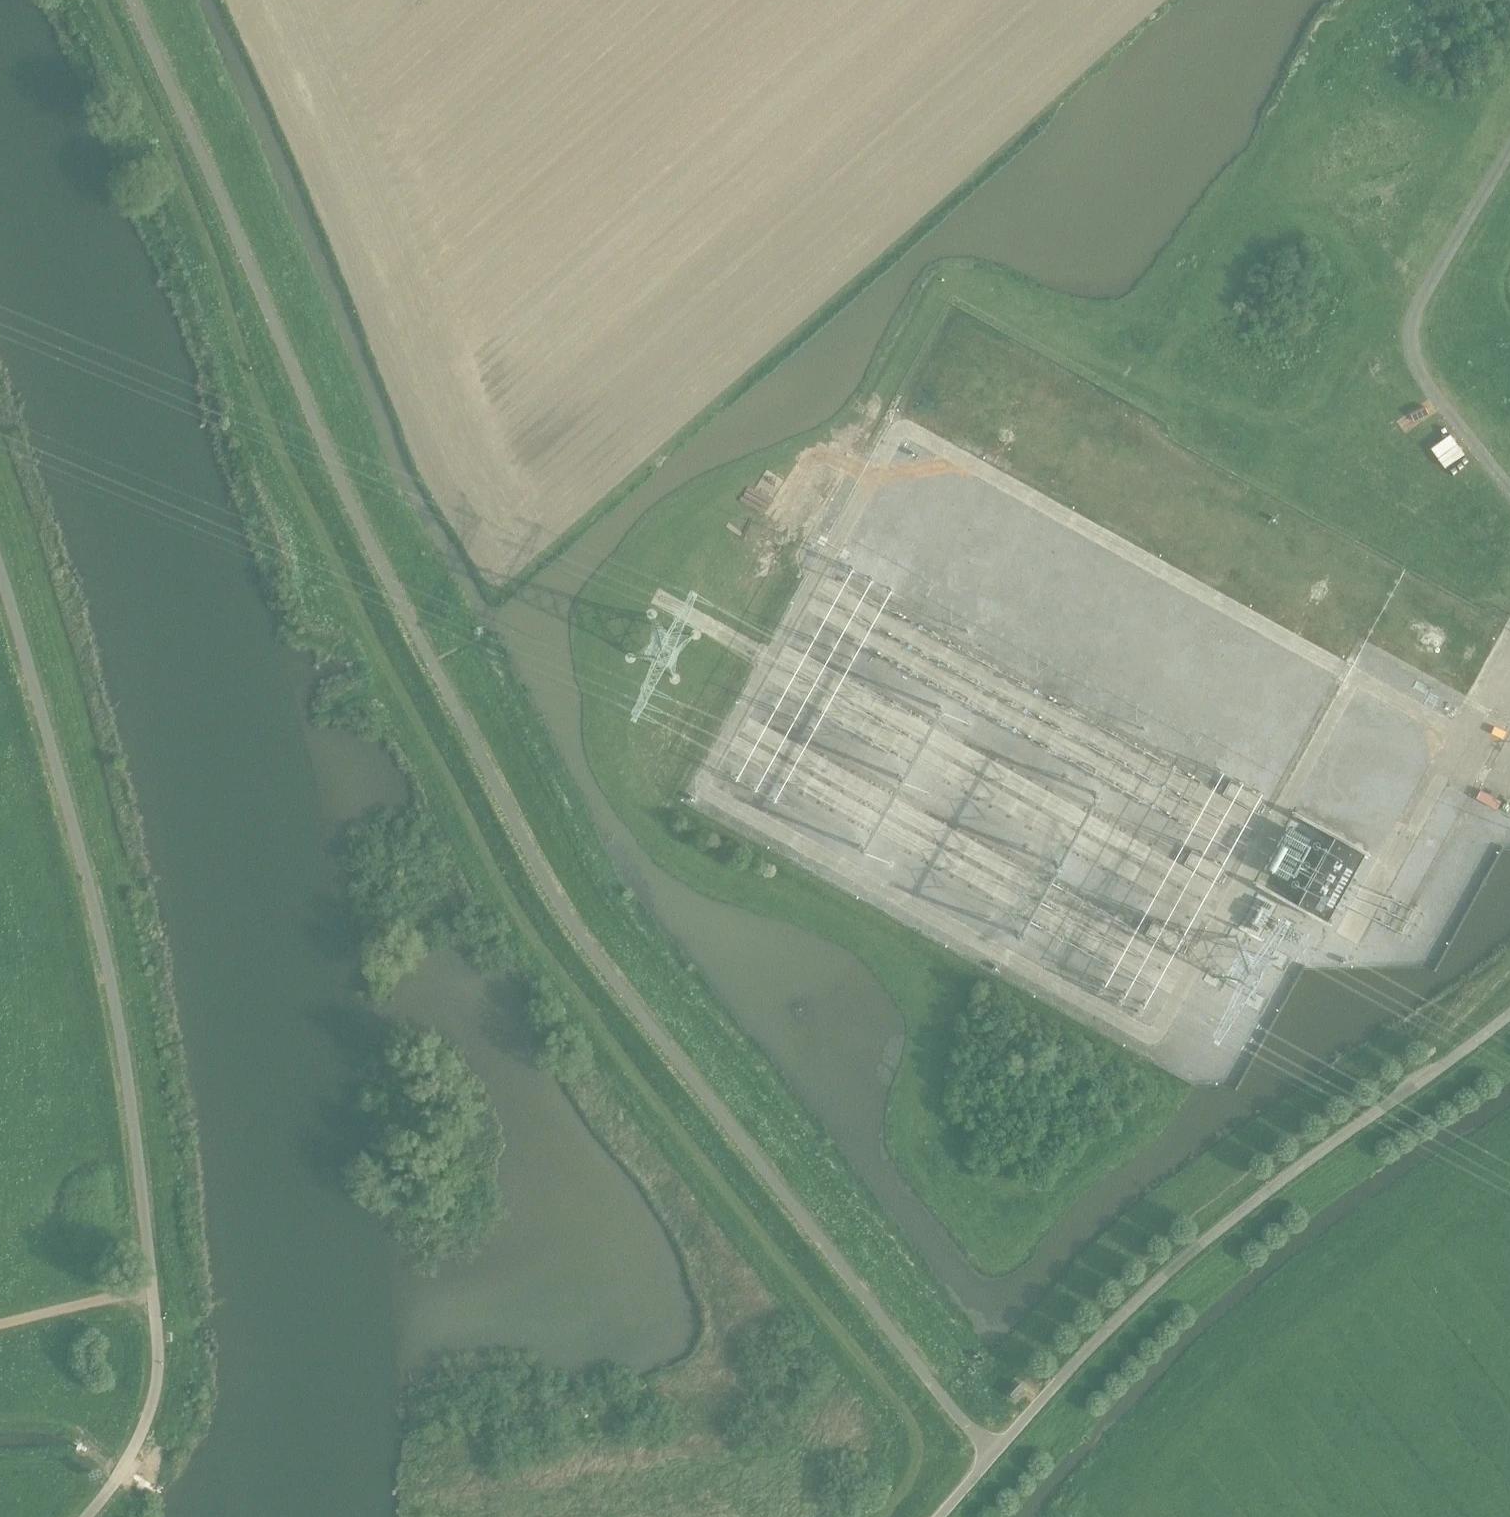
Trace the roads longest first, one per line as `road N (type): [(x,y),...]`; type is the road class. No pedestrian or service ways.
road 1 (unclassified): [(943,1516),(993,1453),(1156,1286),(1509,1015)]

